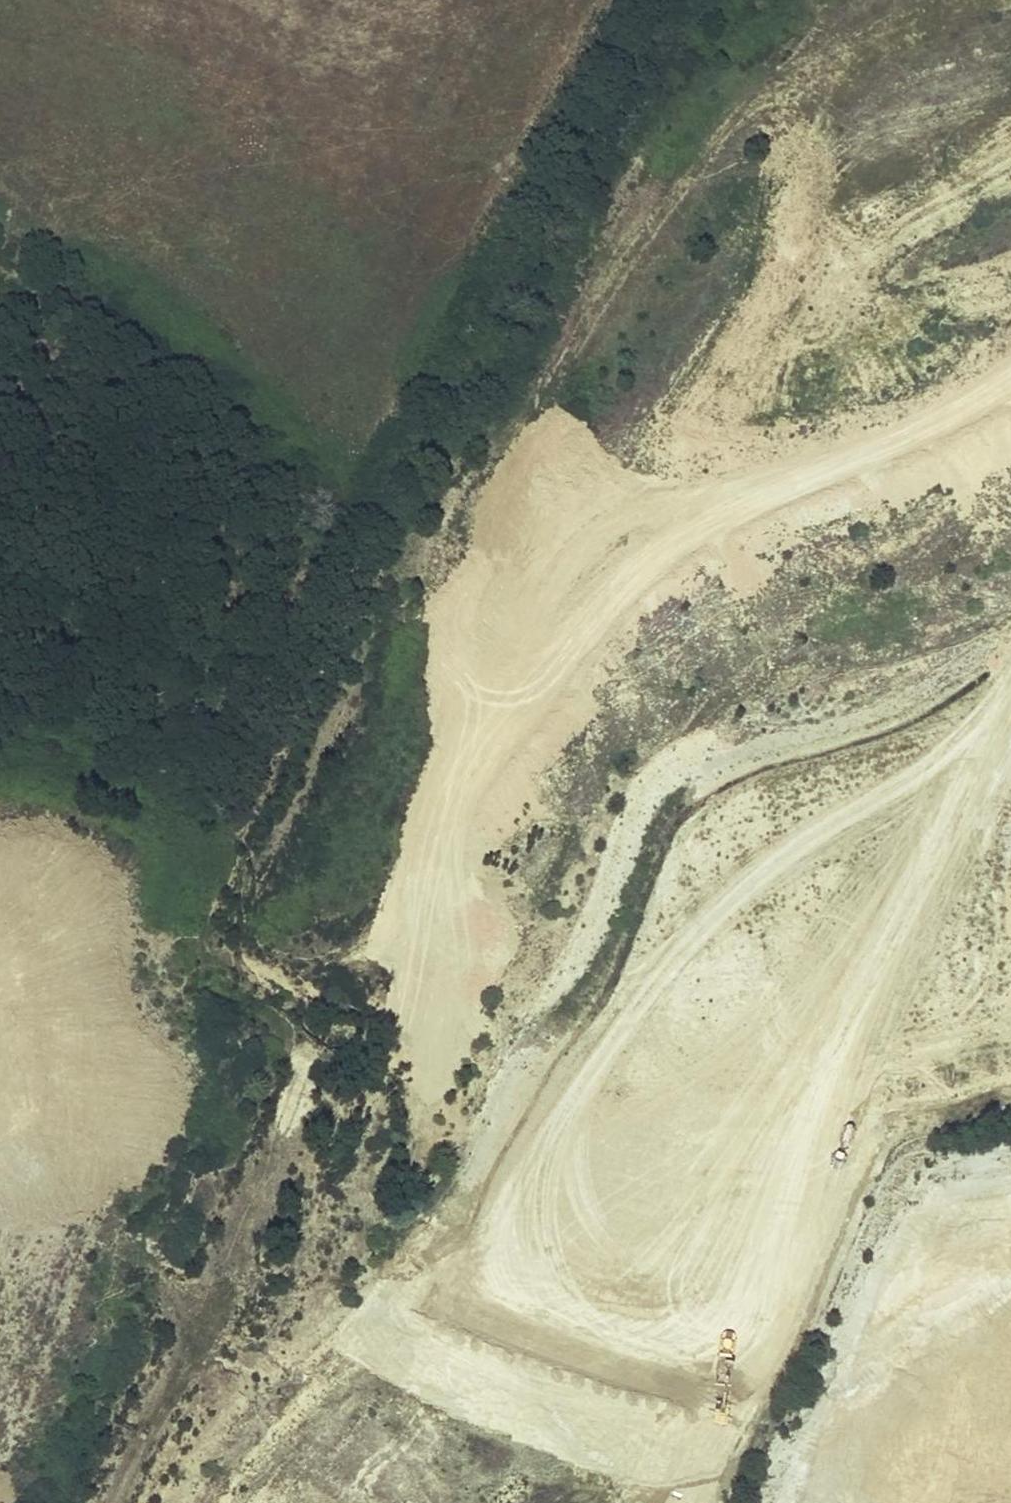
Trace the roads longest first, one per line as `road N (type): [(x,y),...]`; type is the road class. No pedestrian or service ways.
road 1 (track): [(1010,402),(909,459),(665,490),(562,487),(539,432),(572,345),(680,167),(793,81),(954,0)]
road 2 (track): [(1010,1053),(831,1114)]

